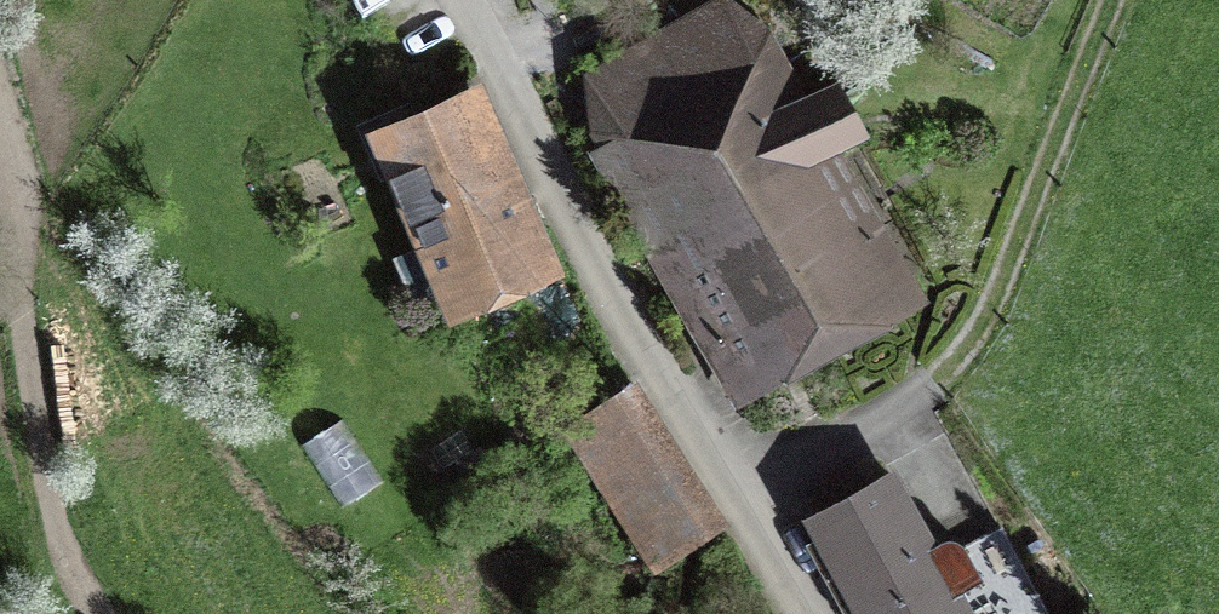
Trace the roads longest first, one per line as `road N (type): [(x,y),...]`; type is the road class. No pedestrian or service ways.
road 1 (residential): [(436,0),(802,613)]
road 2 (track): [(733,493),(884,410),(961,355),(1006,271),(1058,87),(1096,0)]
road 3 (track): [(1,0),(55,334),(100,529),(155,613)]

